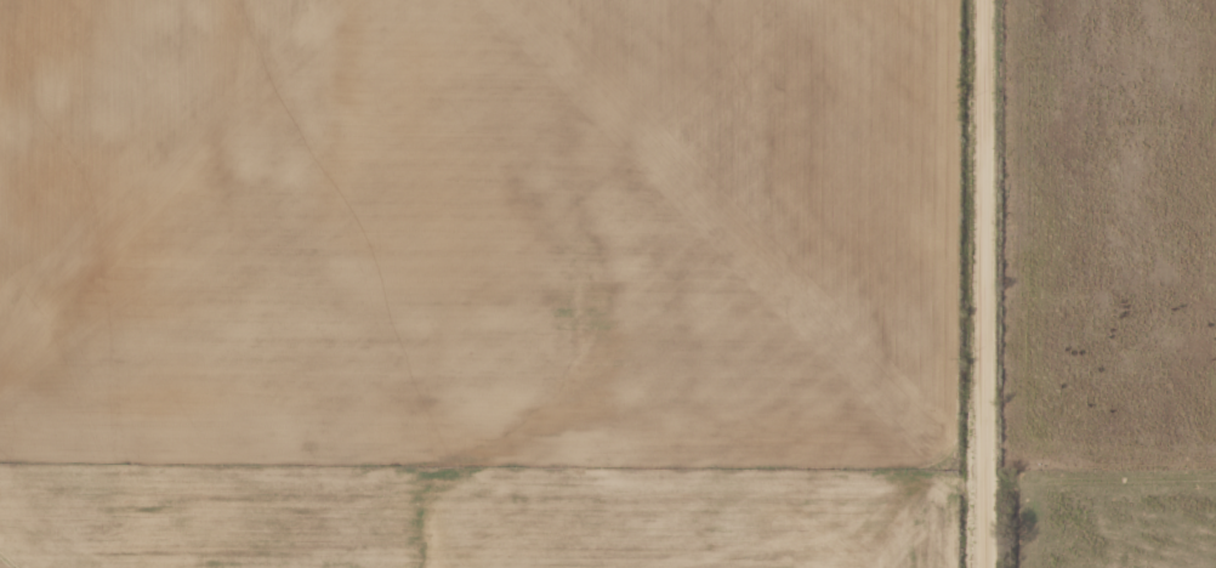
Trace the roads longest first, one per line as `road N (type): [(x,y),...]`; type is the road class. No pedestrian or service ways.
road 1 (residential): [(991,567),(991,0)]

